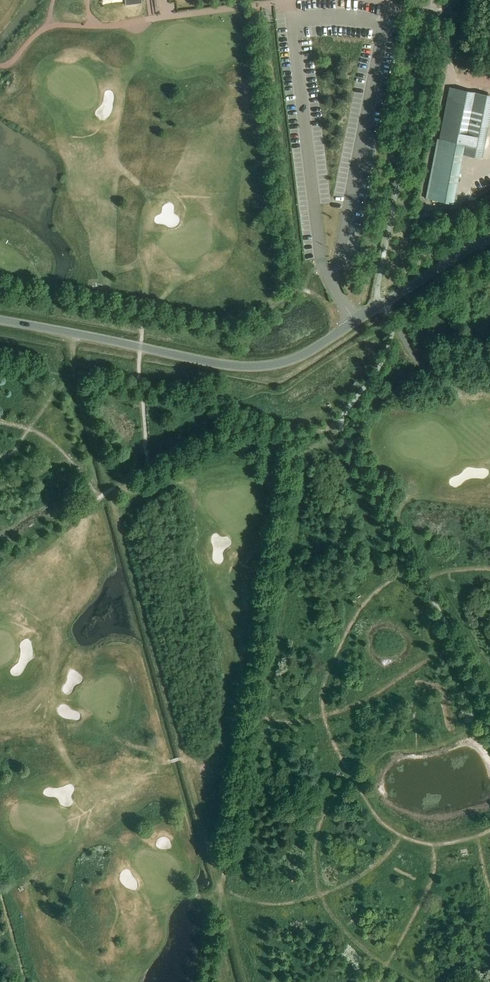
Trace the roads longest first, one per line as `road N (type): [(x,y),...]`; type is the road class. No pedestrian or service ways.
road 1 (unclassified): [(489,238),(308,352),(267,366),(233,367),(0,320)]

